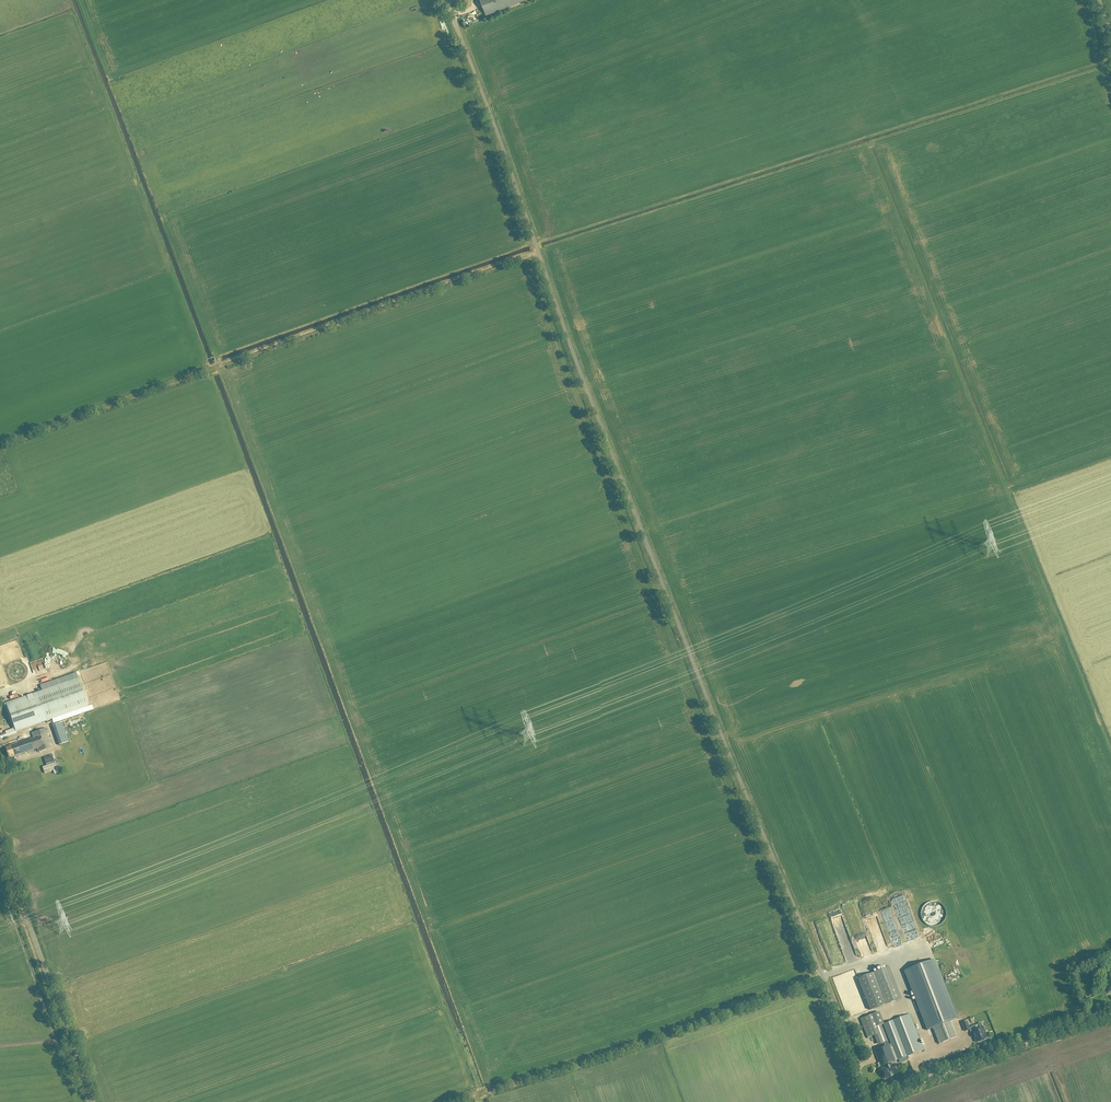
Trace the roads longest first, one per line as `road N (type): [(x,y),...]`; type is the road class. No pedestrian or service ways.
road 1 (unclassified): [(871,1101),(604,440),(446,0)]
road 2 (track): [(0,444),(536,250)]
road 3 (track): [(822,976),(452,1101)]
road 4 (unclassified): [(93,1101),(0,844)]
road 5 (track): [(873,1101),(1110,1015)]

